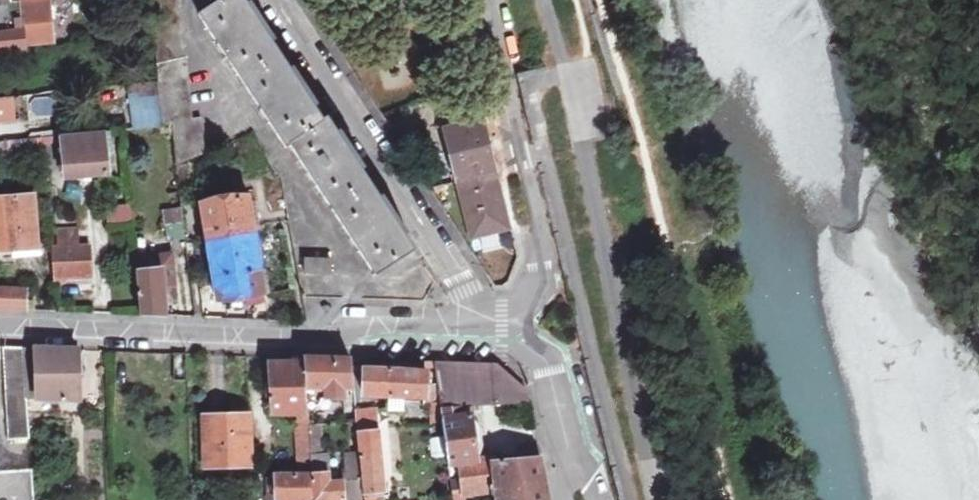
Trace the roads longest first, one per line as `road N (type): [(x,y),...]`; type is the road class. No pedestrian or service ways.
road 1 (residential): [(496,319),(337,338),(0,329)]
road 2 (residential): [(279,0),(472,298),(496,319)]
road 3 (residential): [(479,0),(549,272),(521,309),(496,319)]
road 4 (residential): [(568,437),(546,363),(496,319)]

